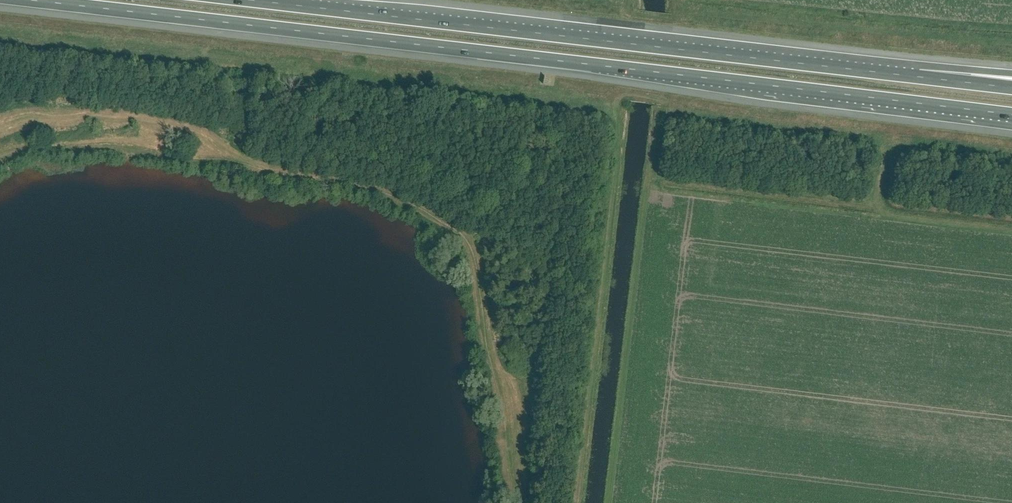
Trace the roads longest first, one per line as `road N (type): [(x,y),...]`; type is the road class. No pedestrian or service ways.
road 1 (motorway): [(18,0),(1011,113)]
road 2 (motorway): [(923,77),(253,0)]

